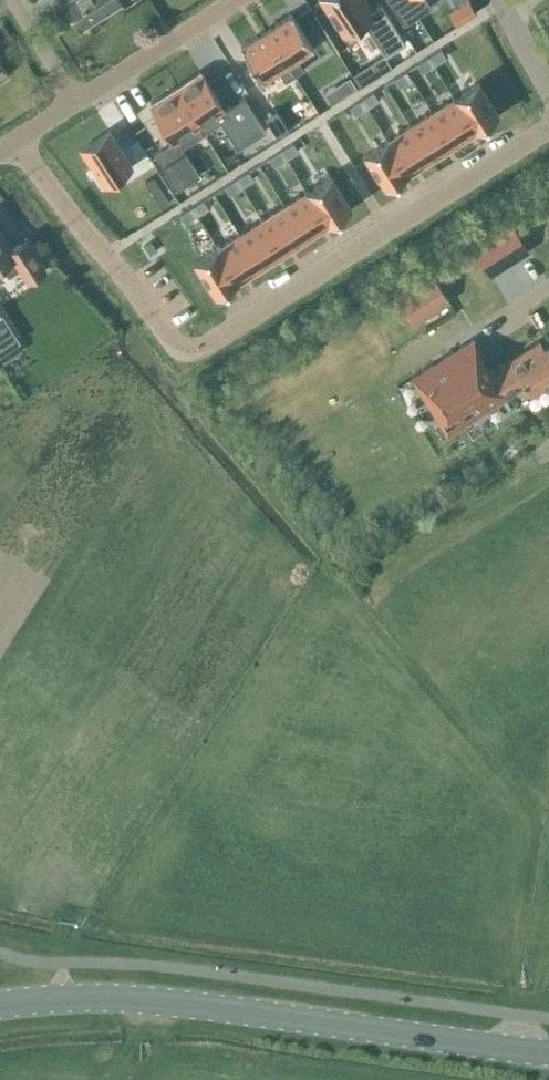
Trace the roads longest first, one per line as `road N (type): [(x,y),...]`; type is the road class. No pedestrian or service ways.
road 1 (residential): [(12,144),(165,334),(199,348),(548,127)]
road 2 (secondary): [(0,1007),(71,999),(158,1005),(548,1058)]
road 3 (residential): [(82,99),(234,0)]

